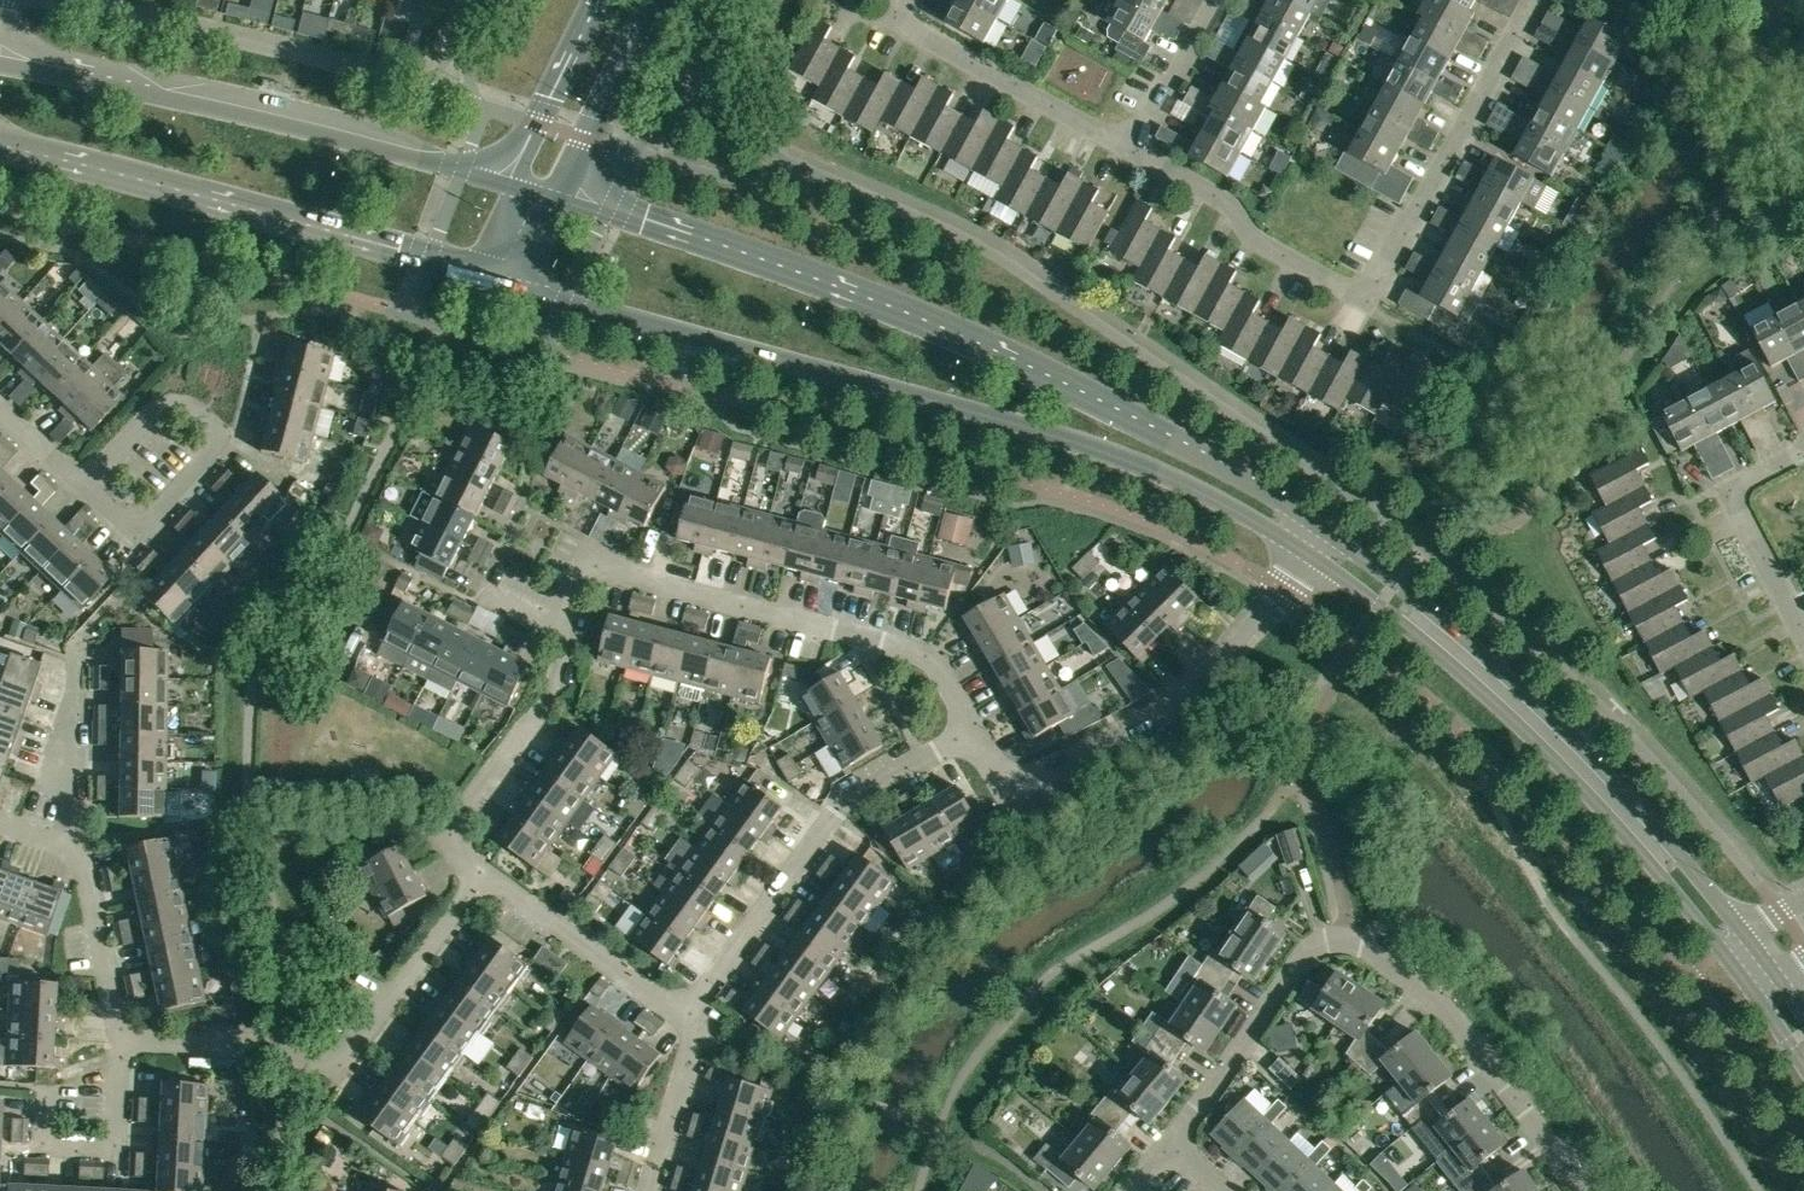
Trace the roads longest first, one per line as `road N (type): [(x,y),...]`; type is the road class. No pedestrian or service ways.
road 1 (tertiary): [(502,282),(1137,462),(1248,514),(1310,555)]
road 2 (tertiary): [(1326,532),(1249,479),(1051,378),(863,295),(561,201)]
road 3 (residential): [(480,871),(441,843),(547,703),(574,594),(595,552),(663,585),(921,653),(974,730)]
road 4 (residential): [(1136,153),(1234,206),(1258,243),(1367,301),(1533,0)]
road 5 (residential): [(1169,1142),(1302,958),(1318,945),(1347,942),(1411,982),(1453,1020),(1581,1190)]
road 6 (tertiary): [(1745,935),(1647,818),(1538,706),(1326,532)]
road 7 (tertiary): [(1310,555),(1521,728),(1722,951)]
road 8 (secondary): [(511,186),(284,126),(0,66)]
road 9 (secondary): [(0,146),(502,282)]
road 10 (residential): [(121,1041),(291,1051),(344,1066),(480,871)]
road 11 (residential): [(686,1018),(840,806),(974,730)]
road 12 (residential): [(974,730),(1006,786),(1094,748),(1166,707),(1280,597)]
road 13 (residential): [(902,0),(891,20),(1136,153)]
road 14 (residential): [(80,486),(132,535),(222,438),(183,405),(153,411)]
road 15 (residential): [(686,1018),(480,871)]
road 16 (residential): [(1803,633),(1729,492),(1803,450)]
road 17 (residential): [(46,1086),(43,1144),(117,1147),(121,1041)]
road 18 (secondary): [(561,201),(662,0)]
road 19 (residential): [(121,1041),(82,856),(68,846)]
road 20 (secondary): [(599,0),(511,186)]
road 21 (residential): [(649,1190),(691,1055),(686,1018)]
road 22 (residential): [(1136,153),(1220,0)]
road 23 (residential): [(68,846),(71,683)]

